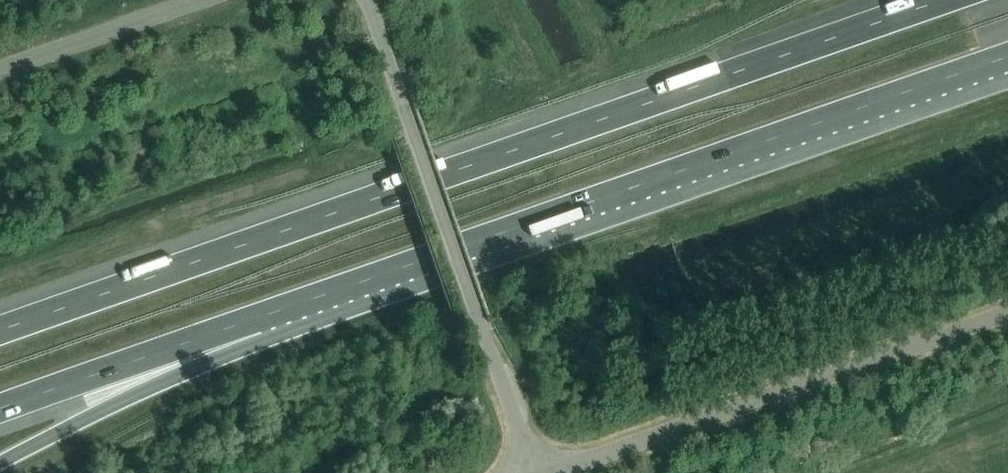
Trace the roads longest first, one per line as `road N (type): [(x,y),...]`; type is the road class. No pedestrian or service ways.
road 1 (motorway): [(943,0),(0,330)]
road 2 (motorway): [(303,302),(1007,56)]
road 3 (unclassified): [(533,472),(366,0)]
road 4 (unclassified): [(1007,316),(554,472)]
road 5 (motorway): [(0,466),(230,352),(303,302)]
road 6 (motorway): [(0,411),(303,302)]
road 7 (unclassified): [(0,73),(212,0)]

